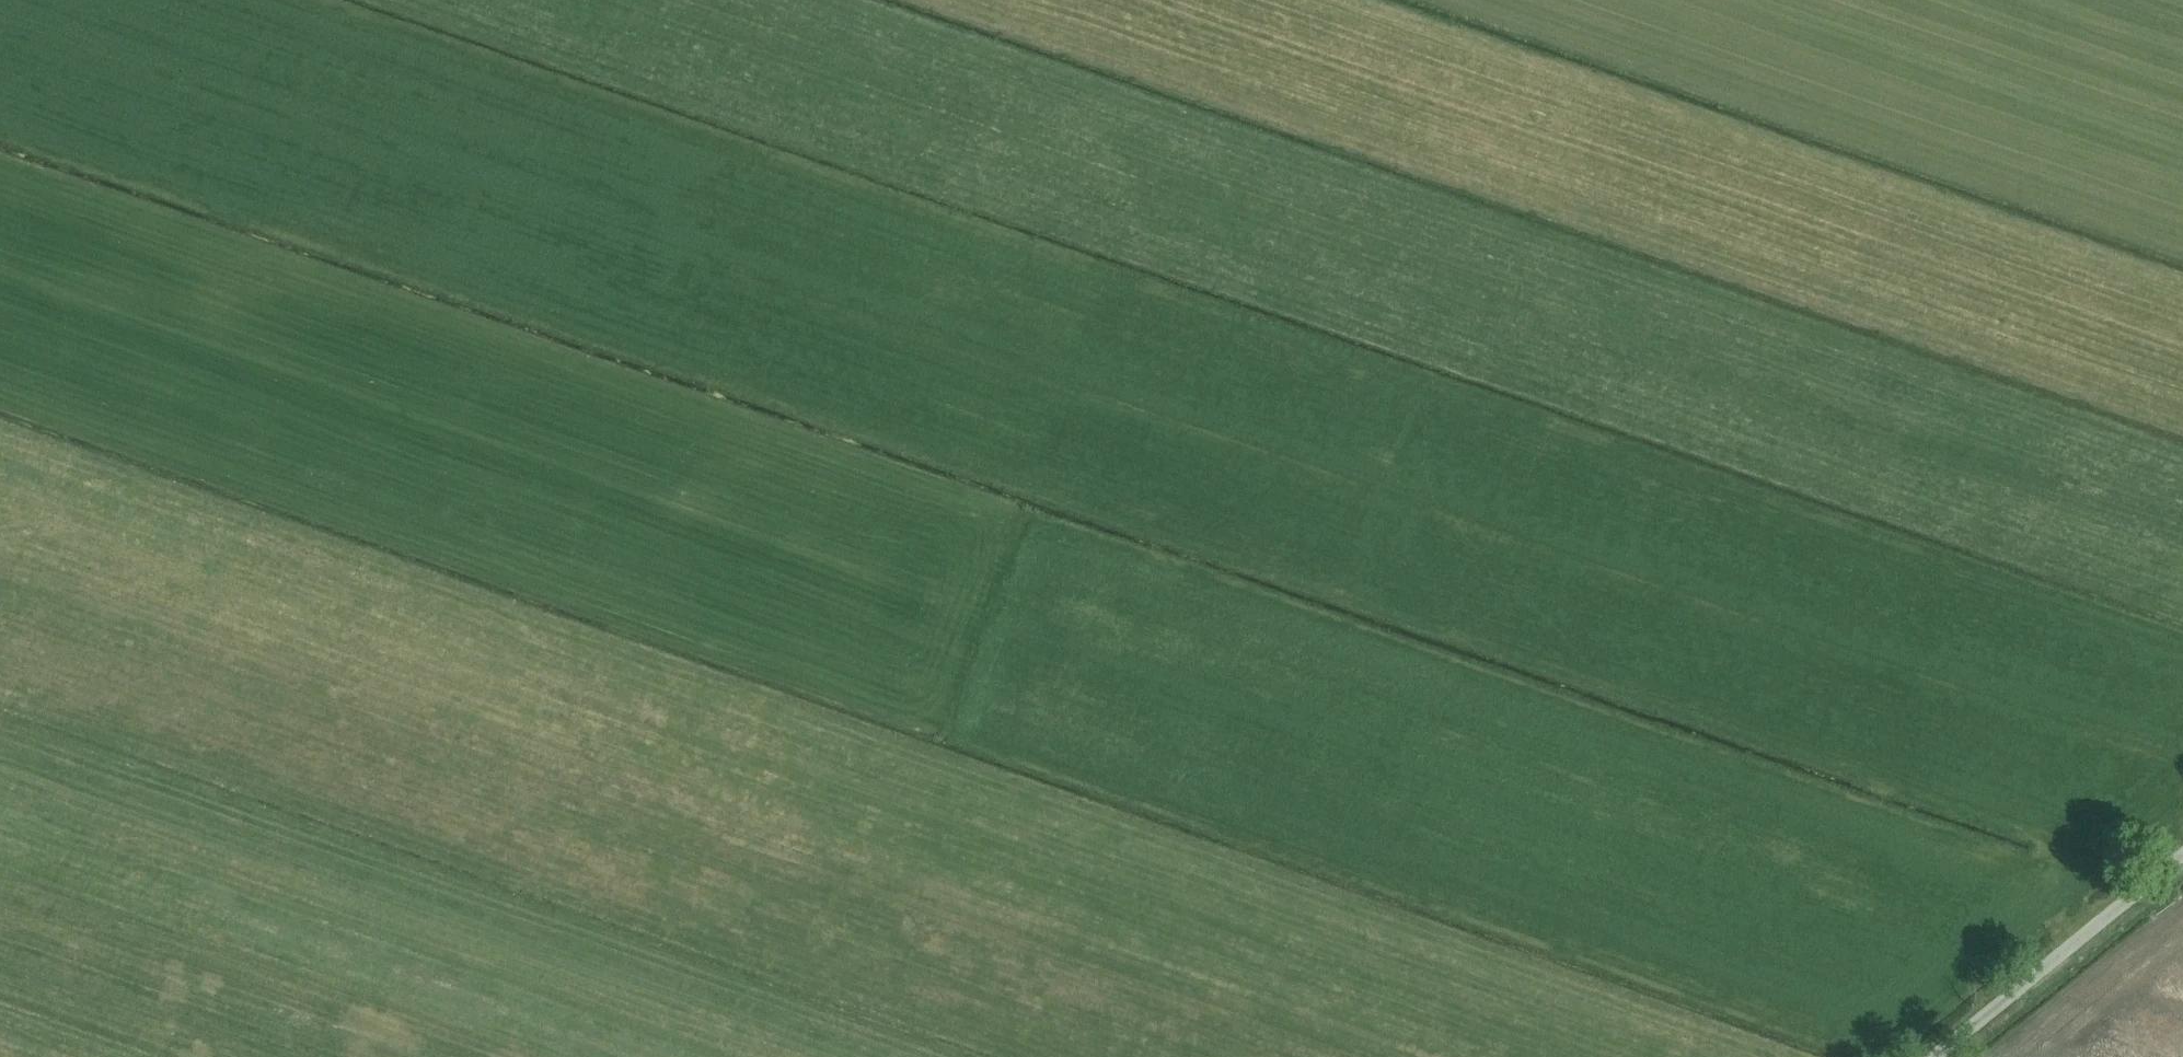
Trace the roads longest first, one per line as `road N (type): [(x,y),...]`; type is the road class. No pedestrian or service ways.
road 1 (unclassified): [(1927,1056),(2182,849)]

